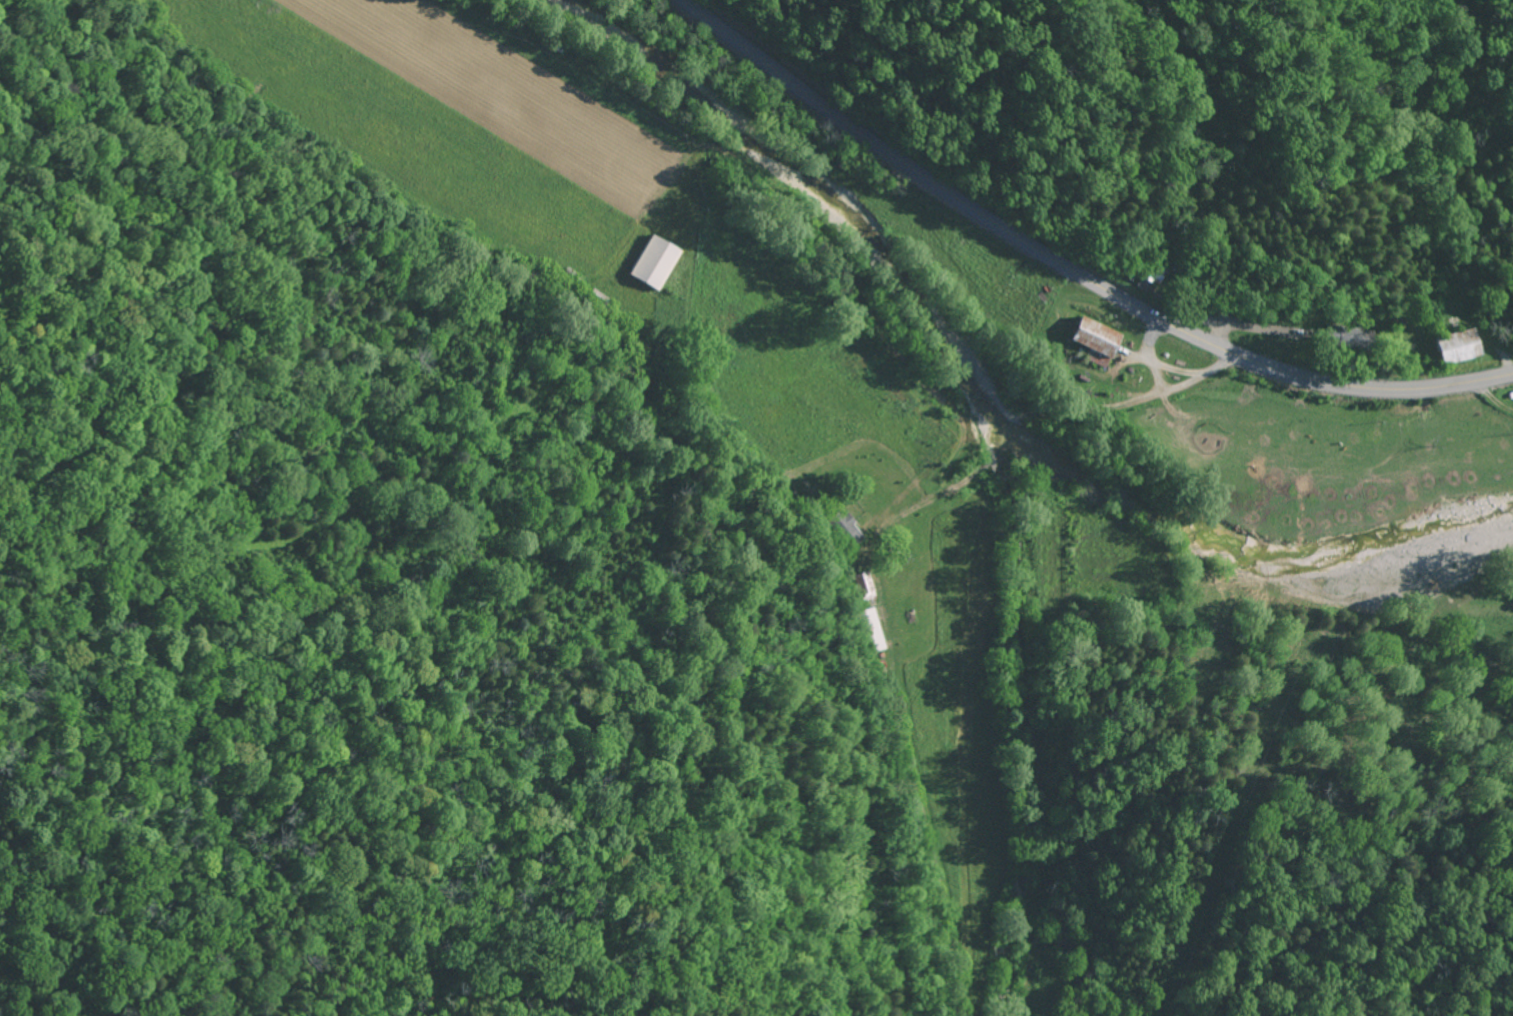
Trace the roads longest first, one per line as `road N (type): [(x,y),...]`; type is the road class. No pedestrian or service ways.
road 1 (tertiary): [(682,0),(920,176),(1205,343),(1280,373),(1353,389),(1426,390),(1512,377)]
road 2 (residential): [(1010,492),(1260,366)]

